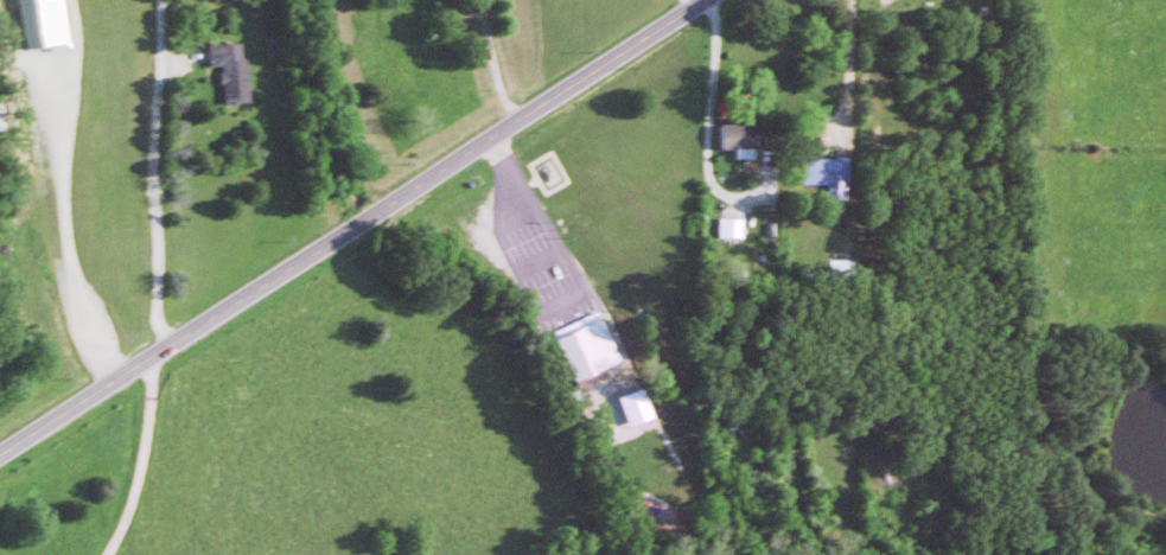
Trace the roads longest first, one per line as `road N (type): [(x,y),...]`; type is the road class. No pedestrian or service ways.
road 1 (secondary): [(0,452),(151,362),(694,0)]
road 2 (residential): [(208,57),(177,64),(161,84),(161,353)]
road 3 (residential): [(151,362),(139,492),(108,554)]

